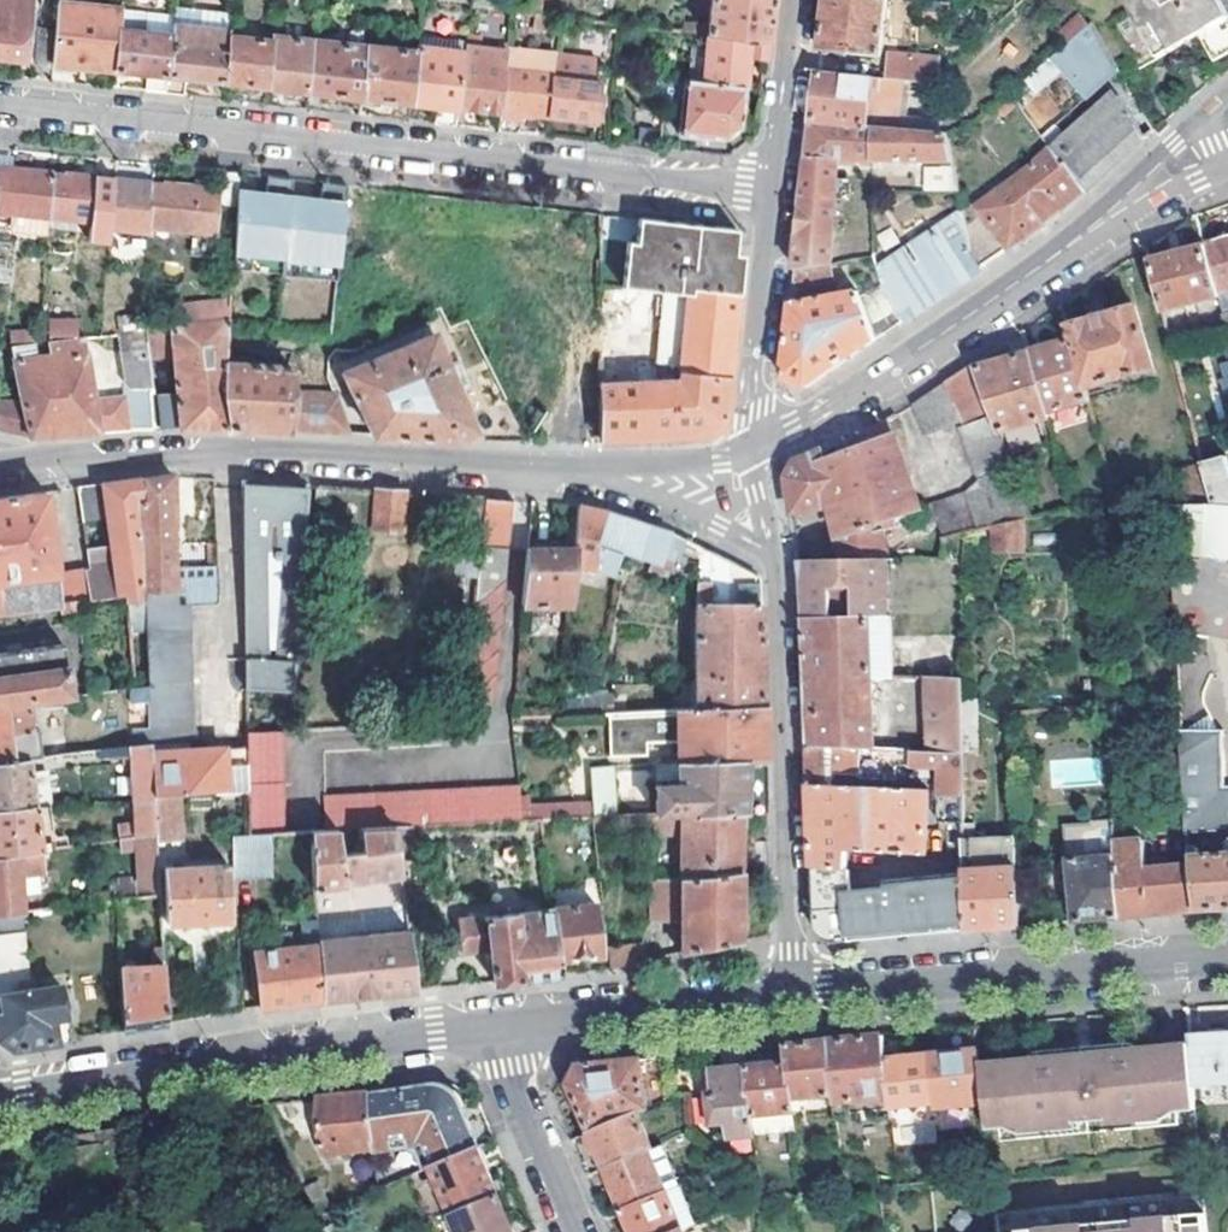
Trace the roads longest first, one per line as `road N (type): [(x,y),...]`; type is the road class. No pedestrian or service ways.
road 1 (residential): [(772,190),(0,105)]
road 2 (residential): [(592,470),(193,446),(0,465)]
road 3 (residential): [(493,1027),(0,1102)]
road 4 (residential): [(790,998),(770,553)]
road 5 (residential): [(1227,960),(790,998)]
road 6 (residential): [(1085,235),(865,383),(749,449)]
road 7 (residential): [(790,998),(493,1027)]
road 8 (residential): [(749,449),(772,190)]
road 9 (residential): [(577,1231),(493,1027)]
road 10 (residential): [(770,553),(592,470)]
road 11 (residential): [(772,190),(795,0)]
road 12 (residential): [(1202,117),(1085,235)]
road 13 (residential): [(749,449),(720,460),(592,470)]
road 14 (residential): [(1085,235),(1224,167)]

